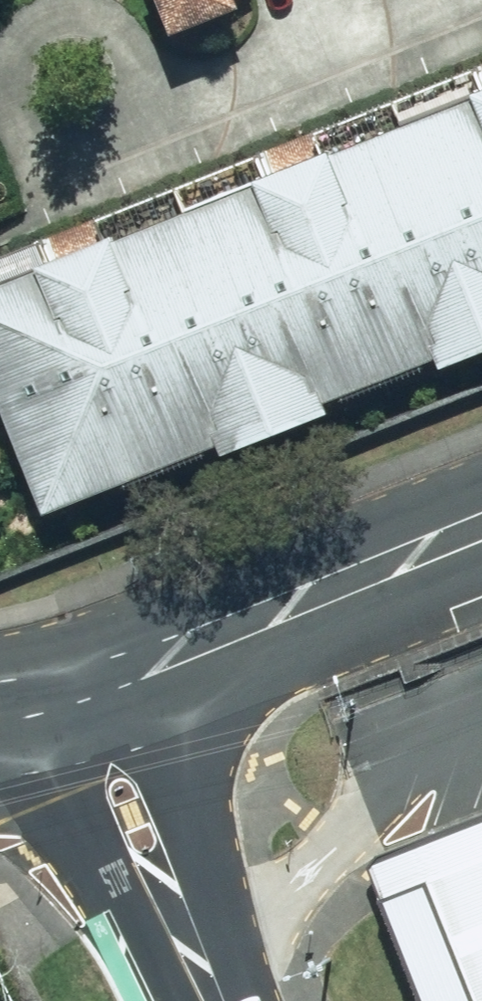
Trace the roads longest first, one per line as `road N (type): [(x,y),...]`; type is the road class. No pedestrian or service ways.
road 1 (secondary): [(213,1000),(77,838),(5,703)]
road 2 (tertiary): [(147,661),(481,527)]
road 3 (secondary): [(147,661),(197,831),(213,1000)]
road 4 (residential): [(462,0),(156,119)]
road 5 (residential): [(156,119),(67,152),(36,140),(6,103),(8,72),(37,33)]
road 6 (residential): [(37,33),(85,23),(109,29),(142,63),(156,119)]
road 7 (secondary): [(5,703),(147,661)]

